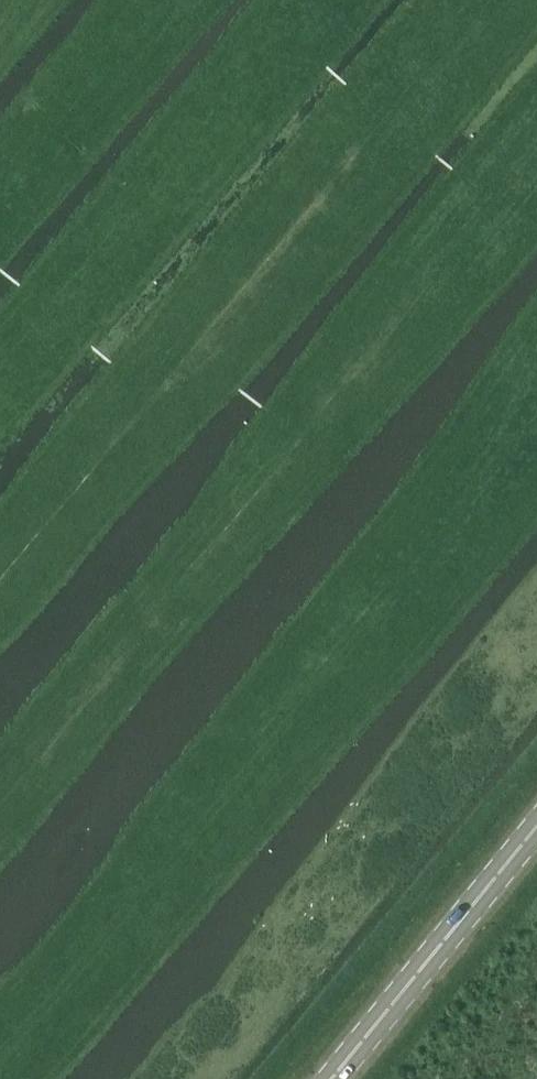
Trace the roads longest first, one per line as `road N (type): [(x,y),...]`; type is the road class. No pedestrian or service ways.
road 1 (primary): [(333,1078),(536,831)]

